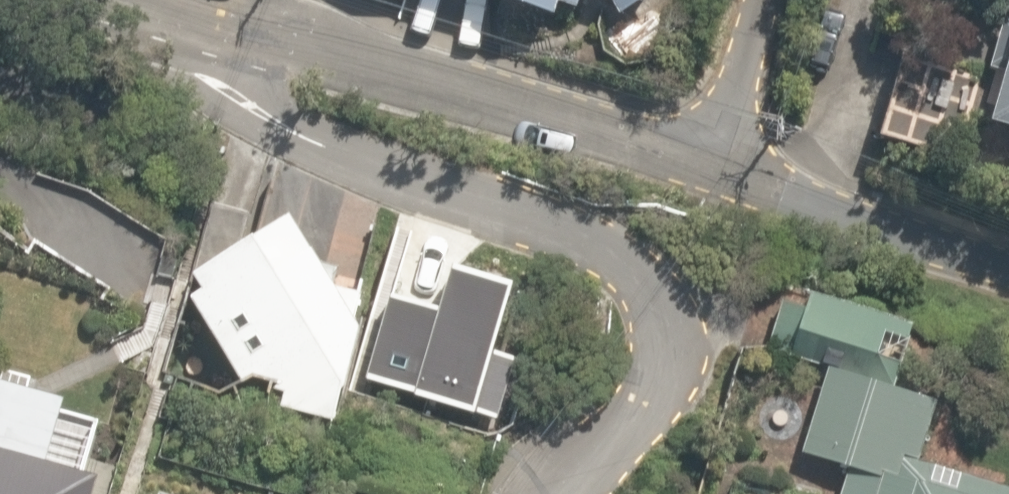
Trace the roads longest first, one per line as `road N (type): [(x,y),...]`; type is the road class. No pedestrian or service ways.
road 1 (residential): [(588,493),(636,413),(677,368),(693,329),(668,277),(627,250),(321,163),(258,102),(222,27)]
road 2 (residential): [(222,27),(723,152)]
road 3 (residential): [(723,152),(1008,251)]
road 4 (residential): [(723,152),(769,0)]

